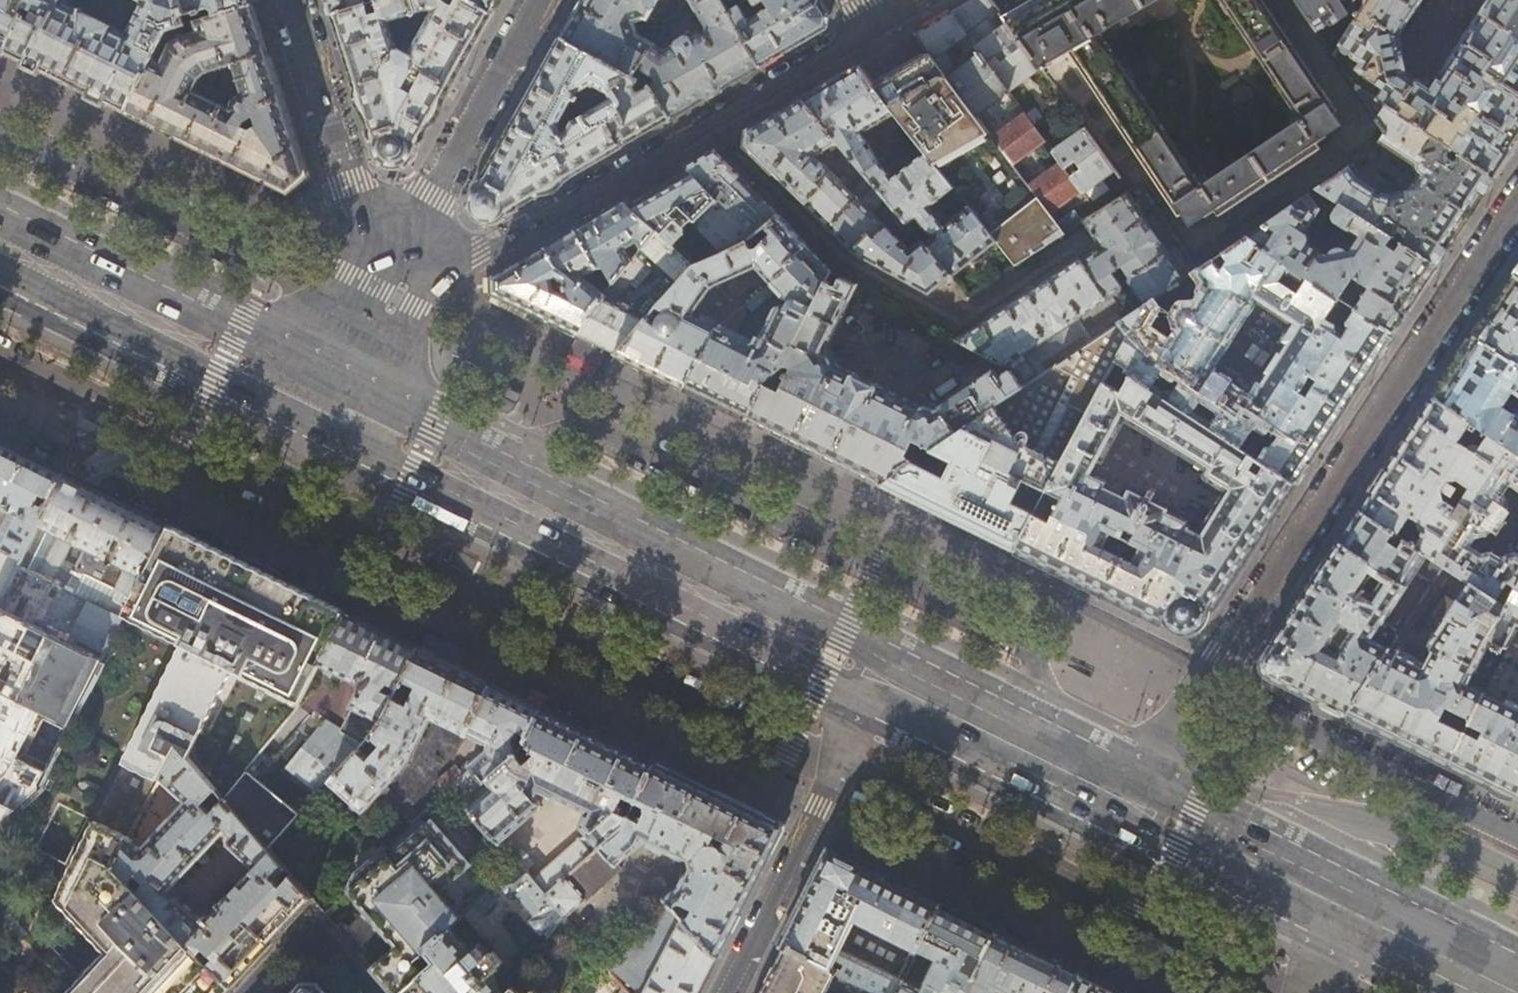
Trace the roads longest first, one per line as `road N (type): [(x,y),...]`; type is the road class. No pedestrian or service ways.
road 1 (residential): [(1517,197),(1130,804)]
road 2 (primary): [(340,415),(879,679)]
road 3 (residential): [(875,28),(479,251),(393,283)]
road 4 (primary): [(0,246),(340,415)]
road 5 (residential): [(879,679),(725,992)]
road 6 (residential): [(393,283),(543,0)]
road 7 (residential): [(292,0),(351,182),(393,283)]
road 8 (primary): [(879,679),(1130,804)]
road 9 (primary): [(1130,804),(1341,908)]
road 10 (primary): [(1341,908),(1513,992)]
road 11 (residential): [(251,992),(293,948),(326,947),(367,992)]
road 12 (residential): [(393,283),(340,415)]

